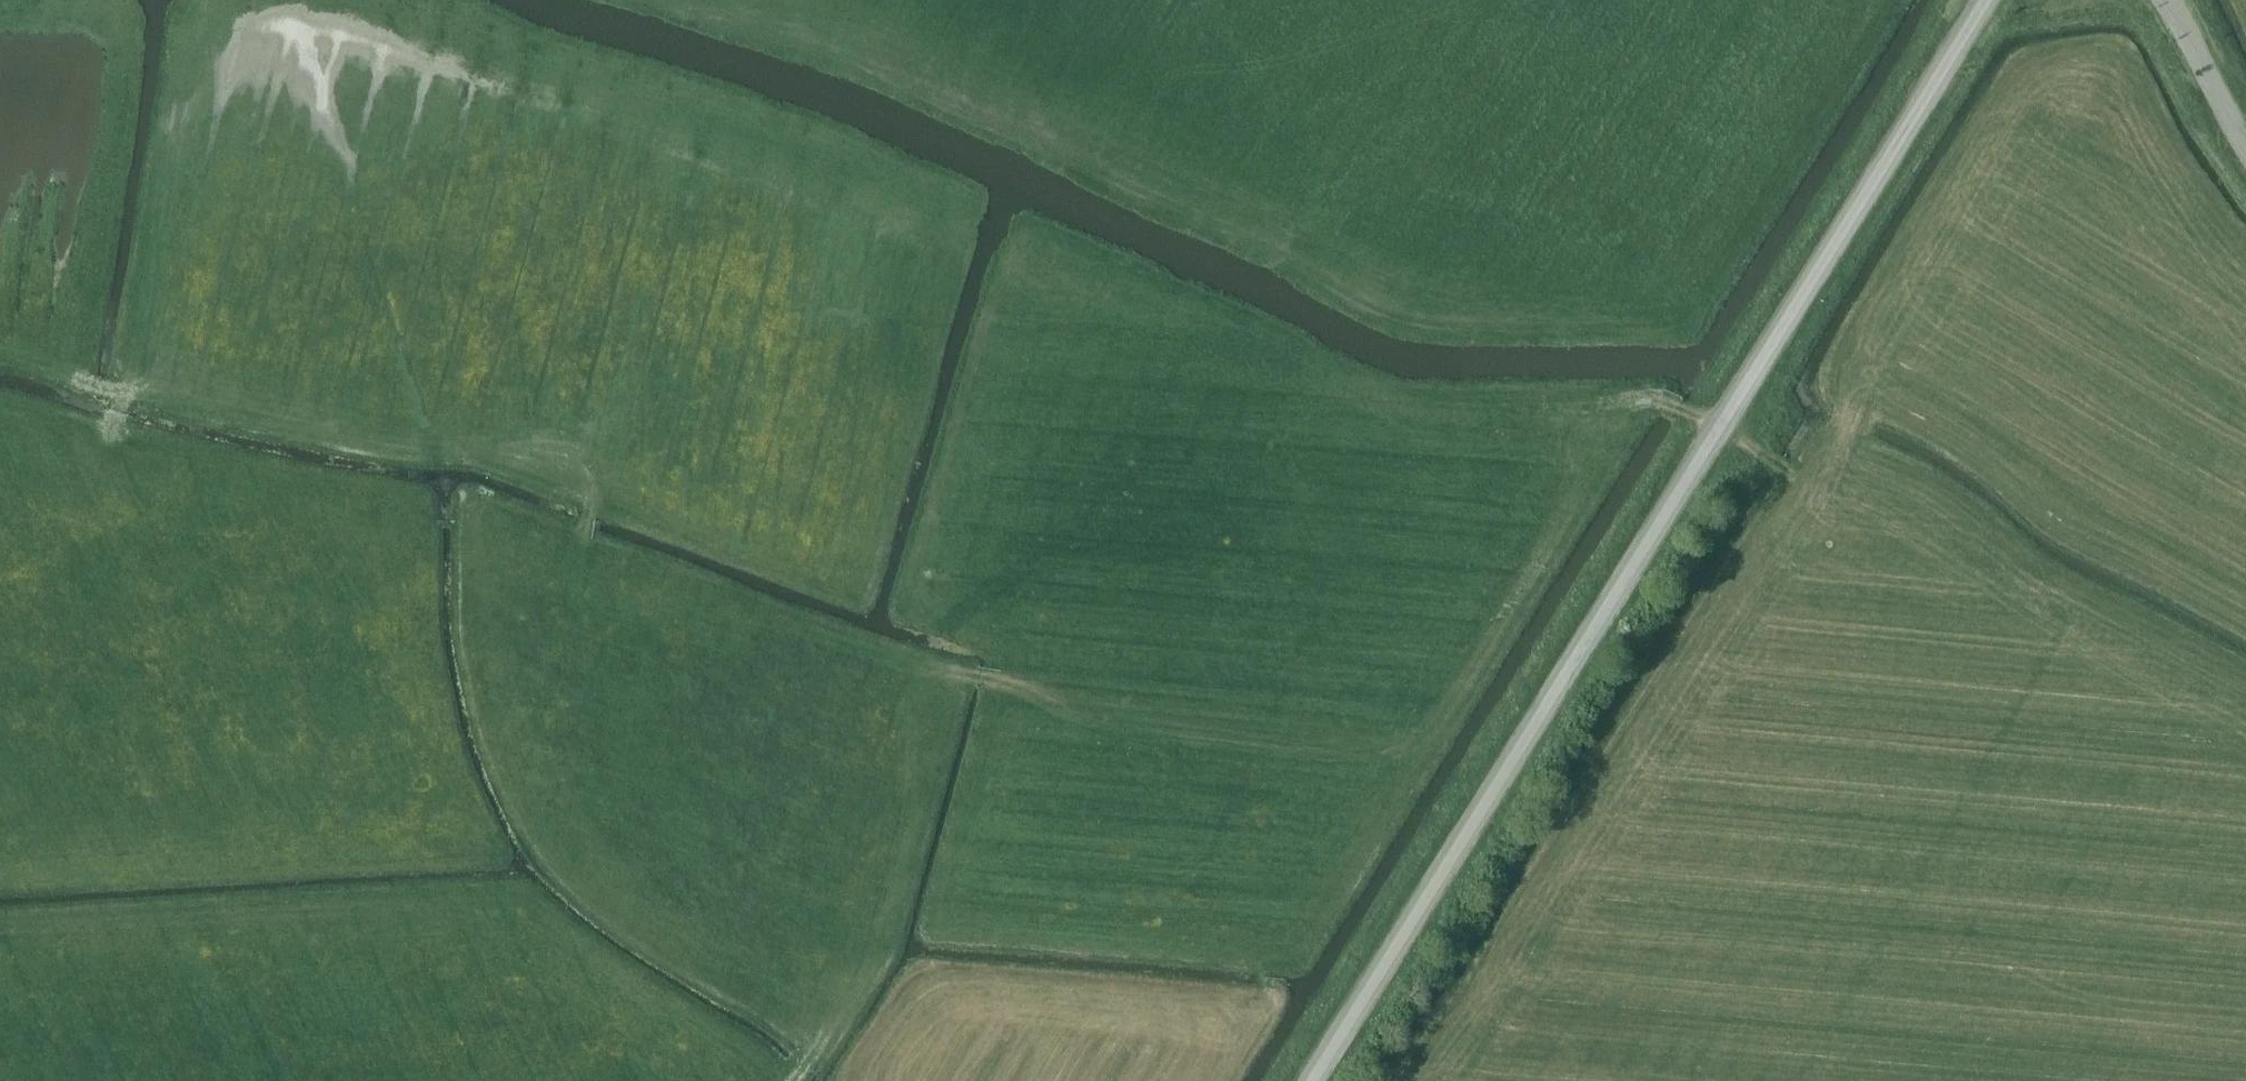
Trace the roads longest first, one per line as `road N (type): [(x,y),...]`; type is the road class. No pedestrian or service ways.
road 1 (tertiary): [(1306,1080),(1457,830),(1783,339),(1990,0)]
road 2 (tertiary): [(2154,0),(2245,160)]

